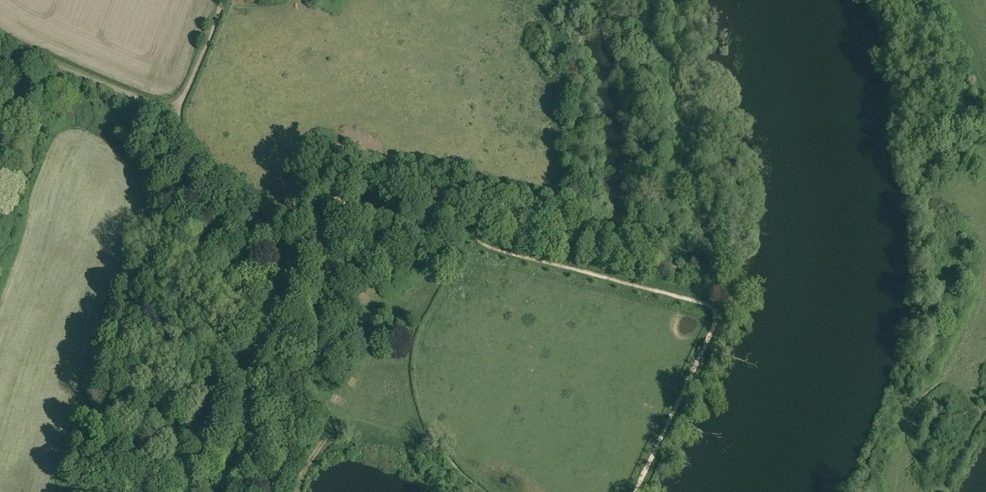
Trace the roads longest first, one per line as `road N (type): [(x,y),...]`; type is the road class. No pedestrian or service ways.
road 1 (track): [(221,491),(276,239),(264,213),(200,149),(174,103)]

